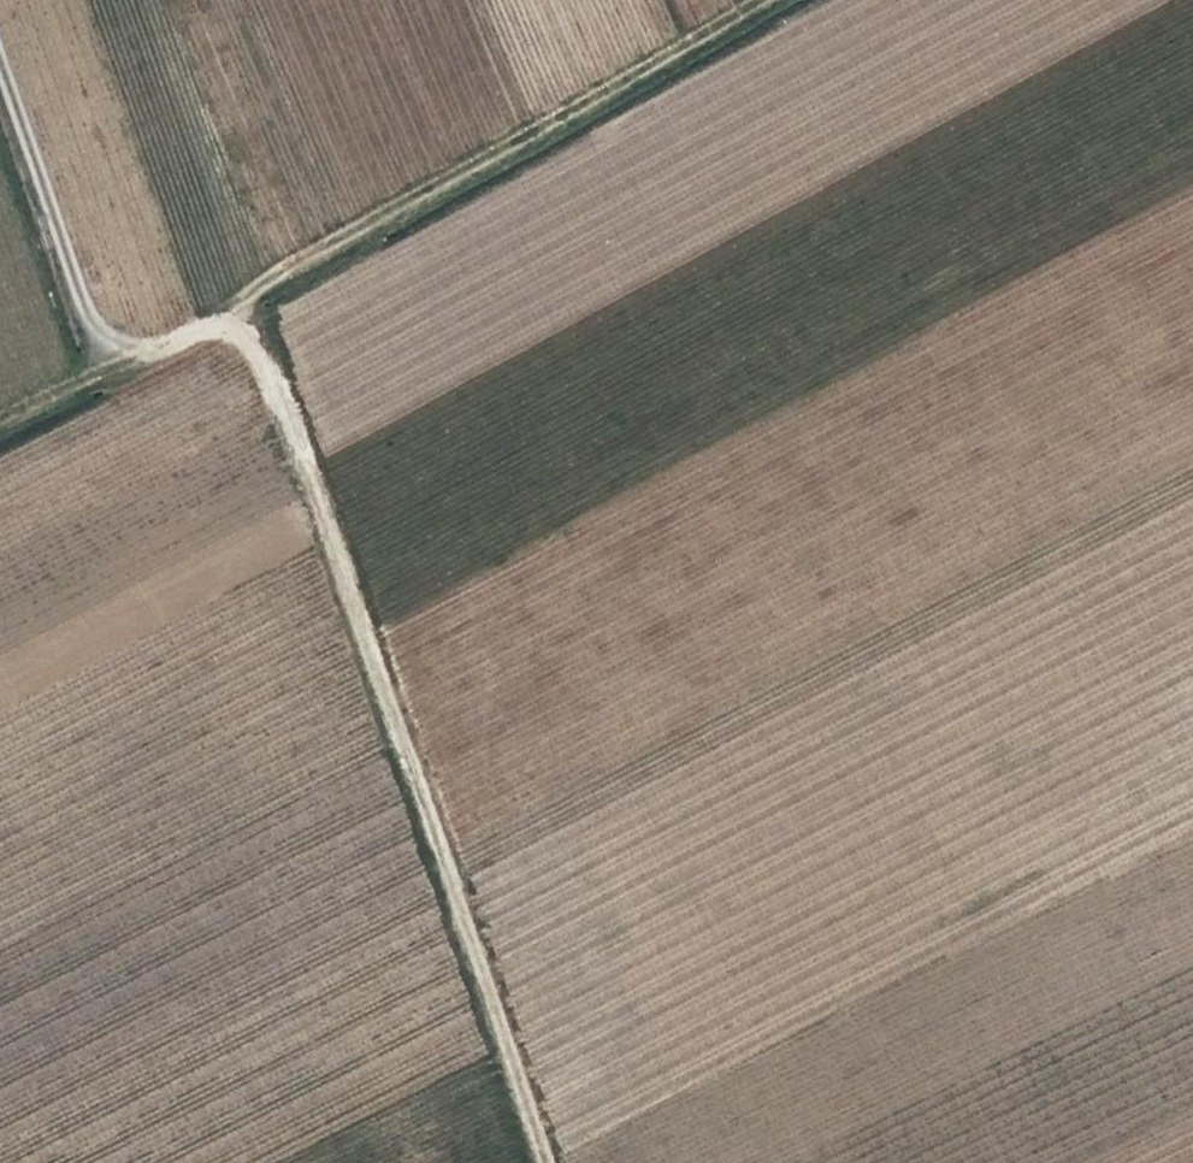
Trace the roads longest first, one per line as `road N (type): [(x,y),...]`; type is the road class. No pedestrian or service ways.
road 1 (track): [(543,1162),(233,302),(752,0)]
road 2 (track): [(103,367),(0,61)]
road 3 (track): [(233,302),(0,418)]

